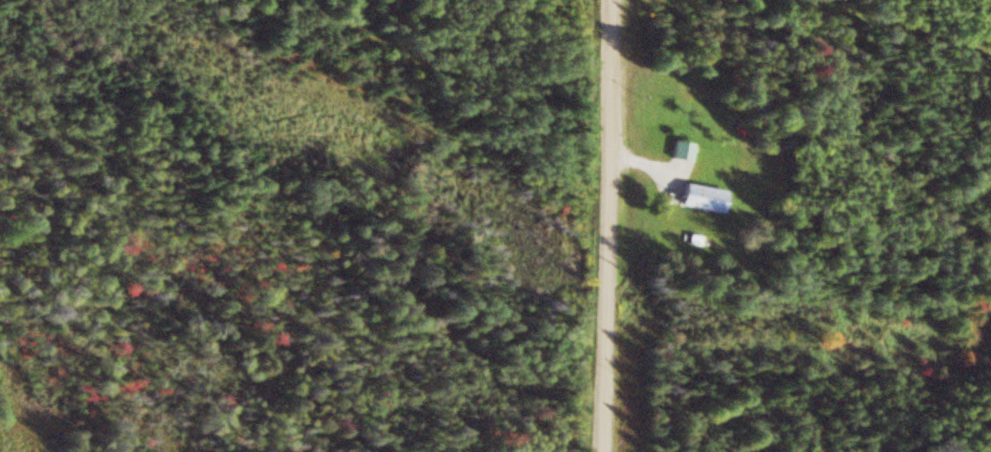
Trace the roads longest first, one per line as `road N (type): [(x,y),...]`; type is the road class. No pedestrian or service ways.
road 1 (residential): [(619,451),(625,0)]

